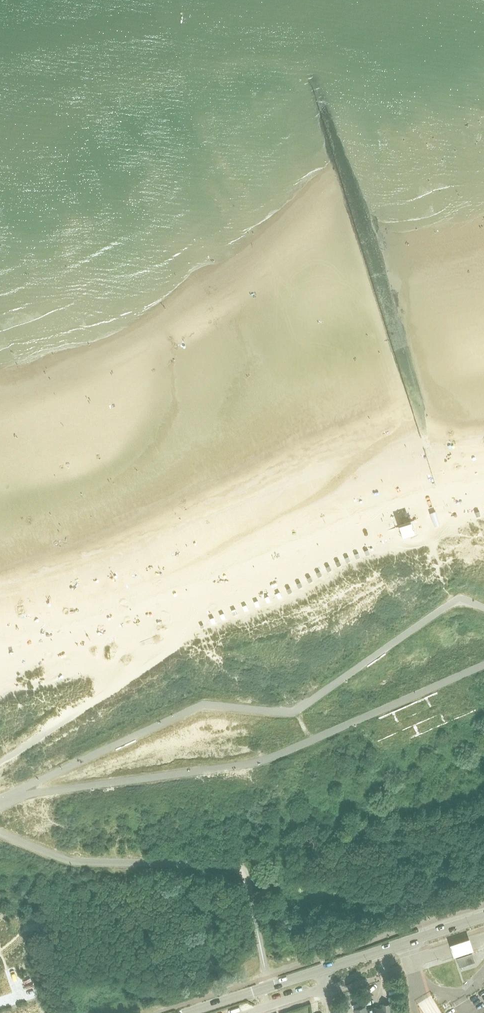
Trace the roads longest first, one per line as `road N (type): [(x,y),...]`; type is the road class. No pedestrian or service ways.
road 1 (track): [(0,833),(73,862),(233,866),(244,875),(264,979)]
road 2 (tertiary): [(192,1012),(324,970)]

